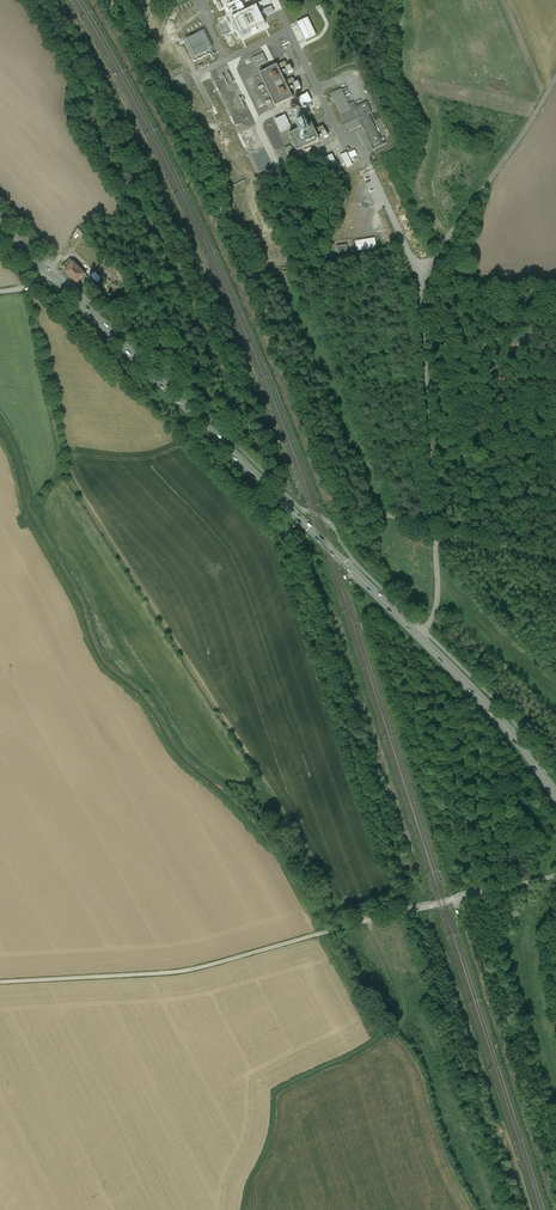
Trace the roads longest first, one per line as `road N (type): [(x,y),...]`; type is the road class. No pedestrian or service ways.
road 1 (track): [(27,286),(62,473),(332,894),(358,907),(366,922)]
road 2 (unclassified): [(555,72),(422,277),(436,601),(421,640)]
road 3 (unclassified): [(555,876),(183,970),(0,983)]
road 4 (primary): [(421,640),(47,271)]
road 5 (track): [(240,262),(340,496),(383,519)]
road 6 (track): [(103,0),(115,34),(143,51),(240,262)]
road 7 (primary): [(555,794),(478,695),(421,640)]

